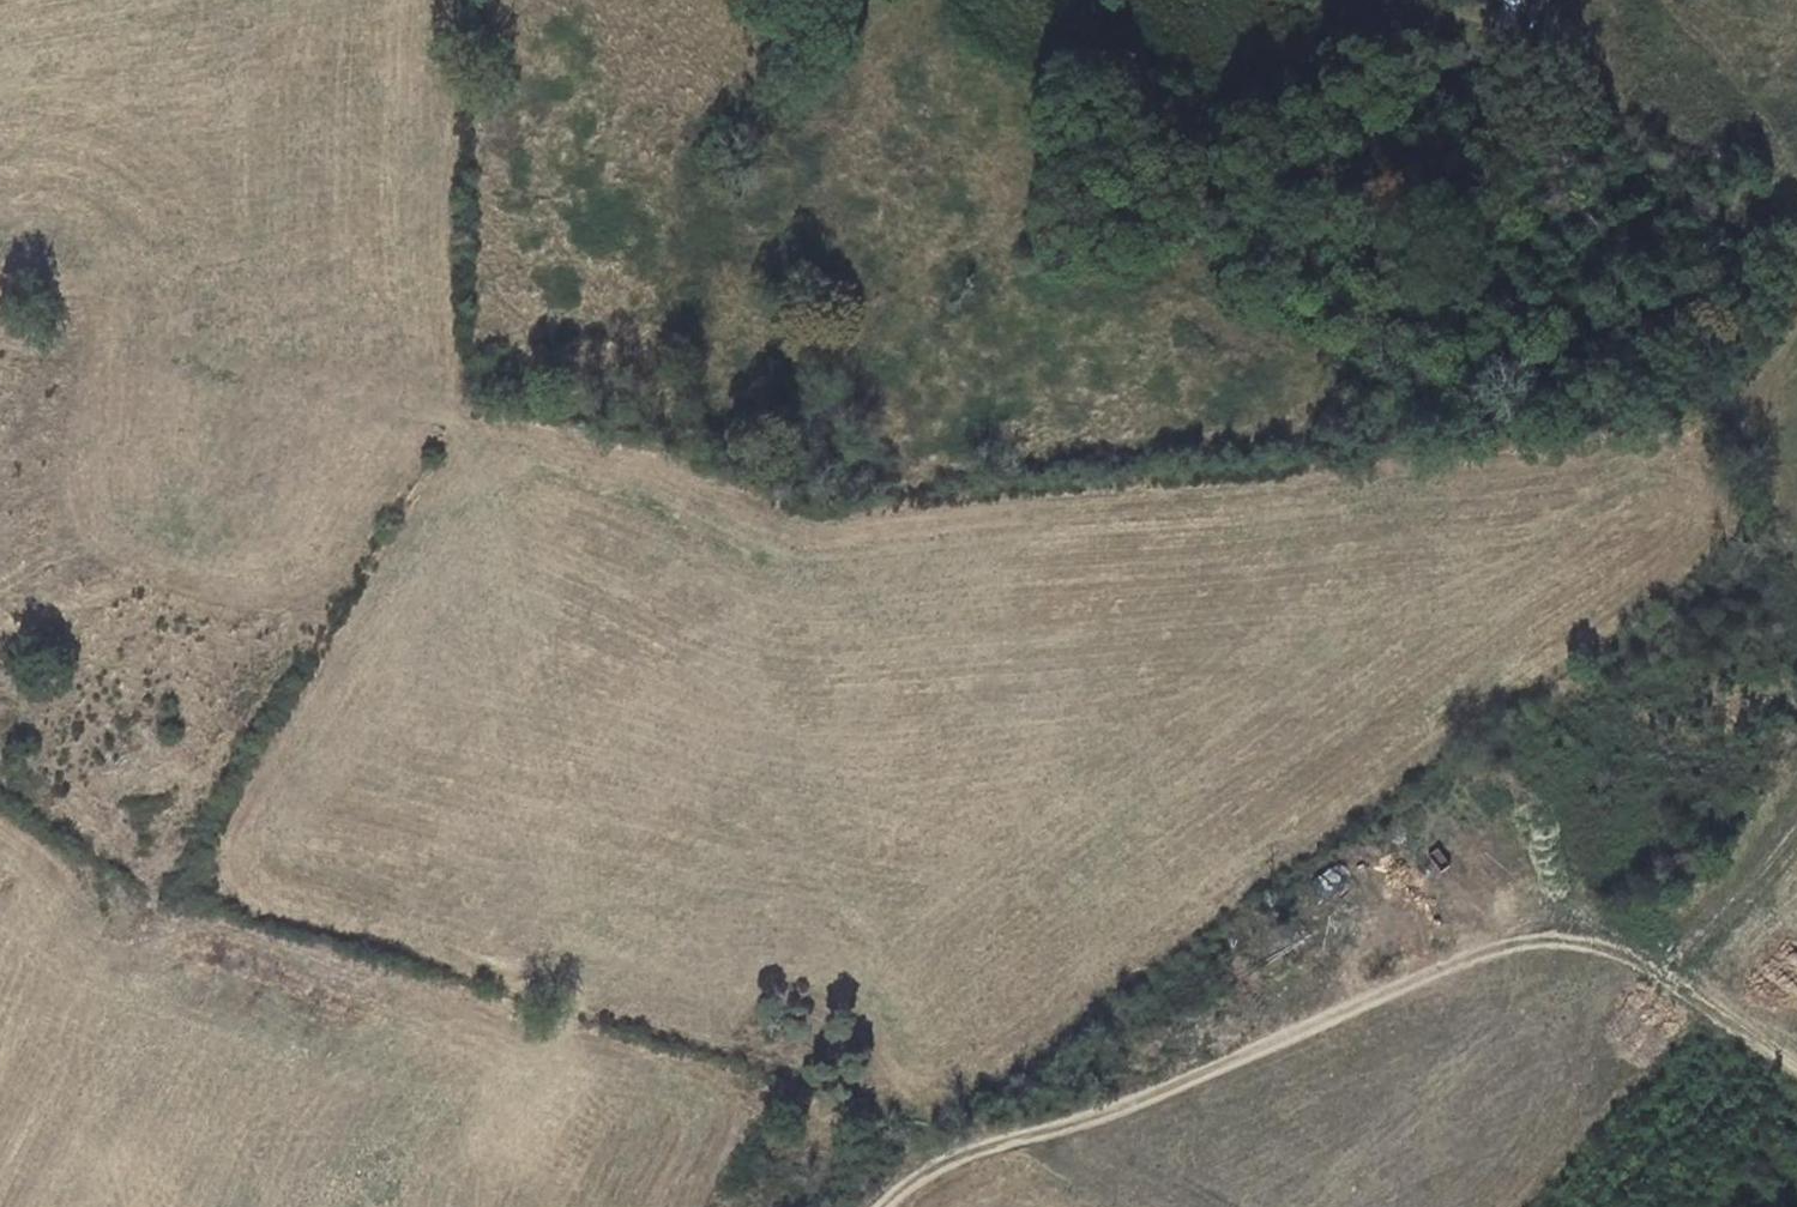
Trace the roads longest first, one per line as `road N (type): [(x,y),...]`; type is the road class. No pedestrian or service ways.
road 1 (track): [(884,1206),(944,1163),(1099,1117),(1438,970),(1549,938),(1625,953),(1796,1069)]

